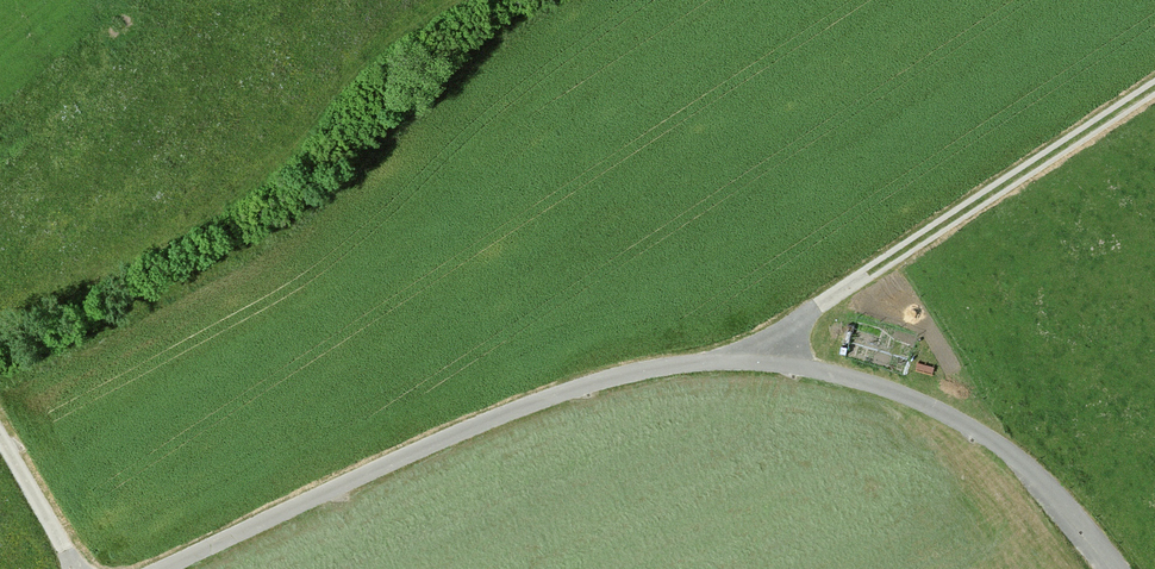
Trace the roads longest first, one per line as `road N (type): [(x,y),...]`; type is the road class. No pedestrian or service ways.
road 1 (track): [(161,568),(562,393),(644,370),(737,362),(850,378),(972,428),(1037,477),(1117,568)]
road 2 (track): [(1154,87),(818,306),(764,362)]
road 3 (track): [(0,436),(78,568)]

